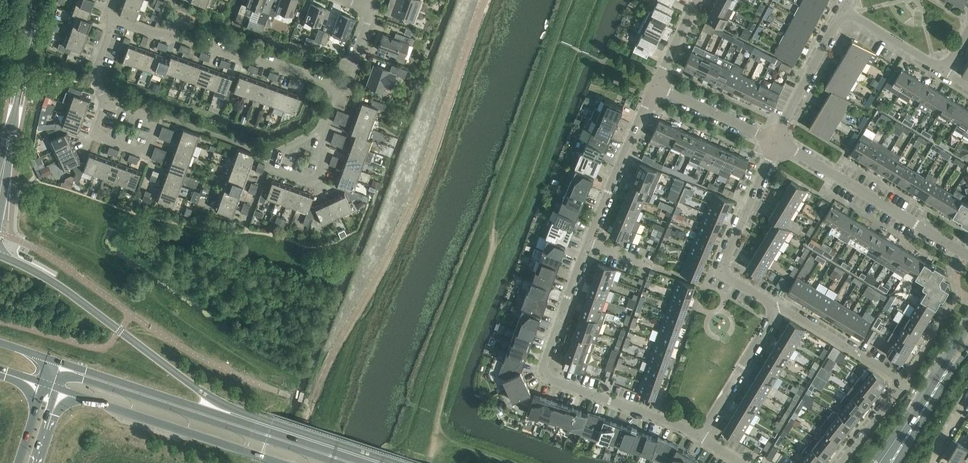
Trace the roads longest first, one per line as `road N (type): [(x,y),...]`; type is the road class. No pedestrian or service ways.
road 1 (residential): [(702,434),(540,376),(586,243),(657,88)]
road 2 (secondary): [(370,462),(34,351)]
road 3 (secondary): [(338,462),(58,376)]
road 4 (residential): [(842,462),(905,382),(779,308)]
road 5 (residential): [(337,89),(108,17)]
road 6 (secondary): [(62,390),(283,462)]
road 7 (residential): [(967,256),(776,139)]
road 8 (residential): [(779,308),(724,276),(776,139)]
road 9 (residential): [(702,434),(779,308)]
road 10 (residential): [(776,139),(845,10)]
road 11 (residential): [(106,104),(156,122),(146,154),(94,136)]
road 12 (residential): [(321,131),(280,152),(278,166),(311,182),(324,147)]
road 13 (residential): [(776,139),(657,88)]
road 14 (tertiary): [(901,448),(967,339)]

